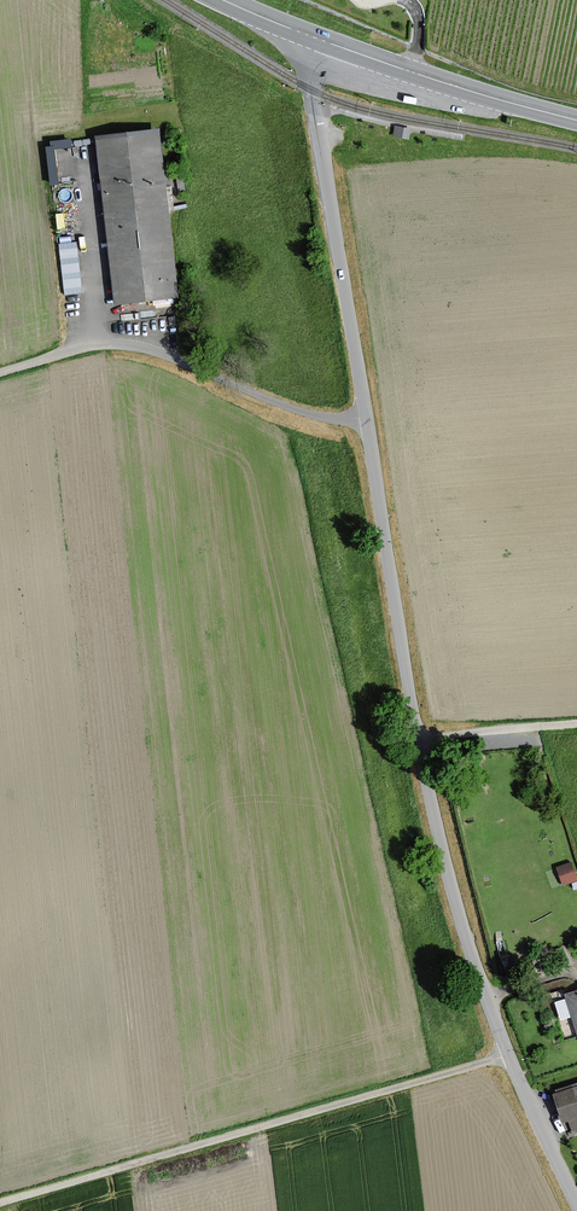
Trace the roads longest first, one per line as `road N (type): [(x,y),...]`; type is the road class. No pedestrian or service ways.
road 1 (unclassified): [(315,38),(312,101),(440,840),(488,997),(576,1202)]
road 2 (track): [(0,1203),(511,1056)]
road 3 (primary): [(315,38),(576,120)]
road 4 (track): [(418,739),(576,724)]

